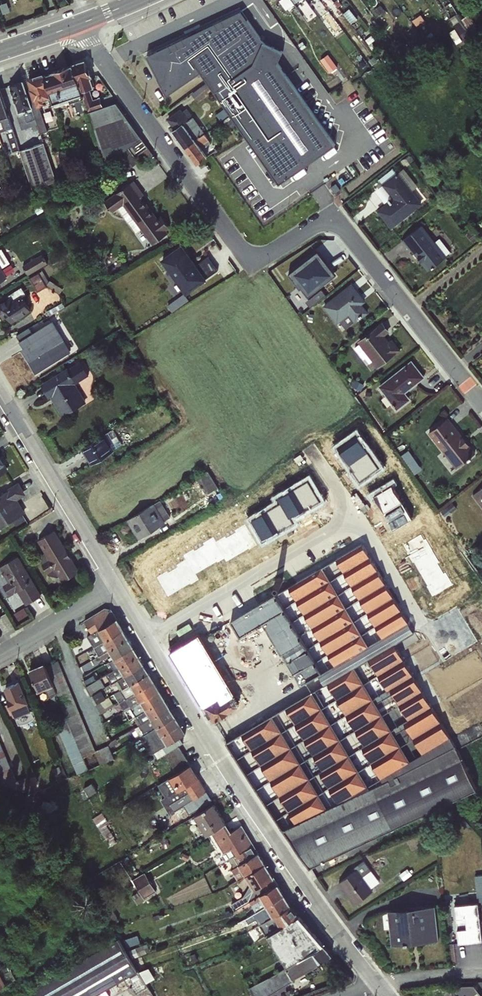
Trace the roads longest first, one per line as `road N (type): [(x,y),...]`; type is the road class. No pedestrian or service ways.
road 1 (residential): [(481,404),(334,214),(251,263),(85,22)]
road 2 (residential): [(376,984),(306,896),(144,635)]
road 3 (residential): [(144,635),(346,520),(351,511),(309,450)]
road 4 (residential): [(114,586),(0,397)]
road 5 (residential): [(114,586),(0,649)]

